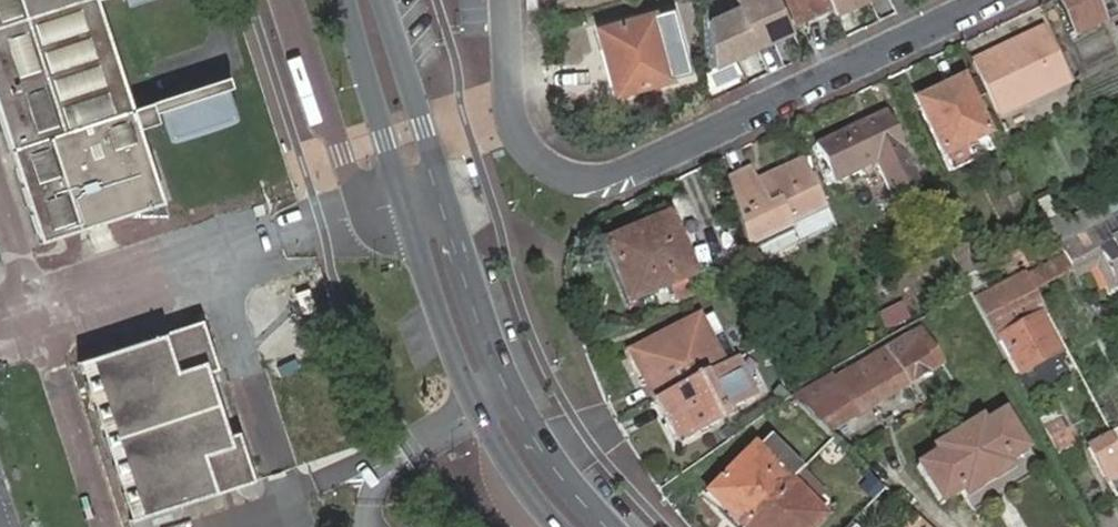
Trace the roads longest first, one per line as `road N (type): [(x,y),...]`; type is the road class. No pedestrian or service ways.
road 1 (residential): [(988,0),(622,177),(595,182),(539,162),(522,139),(508,0)]
road 2 (tertiary): [(349,0),(415,218)]
road 3 (tertiary): [(448,208),(385,0)]
road 4 (tertiary): [(415,218),(479,405)]
road 5 (tertiary): [(514,389),(448,208)]
road 6 (tertiary): [(608,526),(573,489),(514,389)]
road 7 (tertiary): [(479,405),(559,526)]

